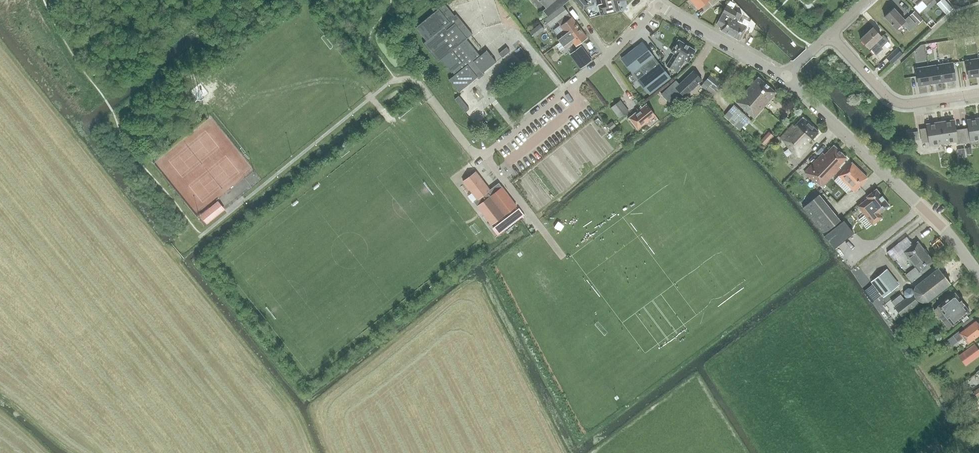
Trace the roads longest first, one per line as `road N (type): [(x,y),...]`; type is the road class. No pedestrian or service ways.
road 1 (residential): [(432,101),(474,153),(488,153),(612,54),(658,6)]
road 2 (tertiary): [(978,275),(946,230),(784,78)]
road 3 (residential): [(829,35),(898,103),(978,93)]
road 4 (tertiary): [(784,78),(658,6)]

